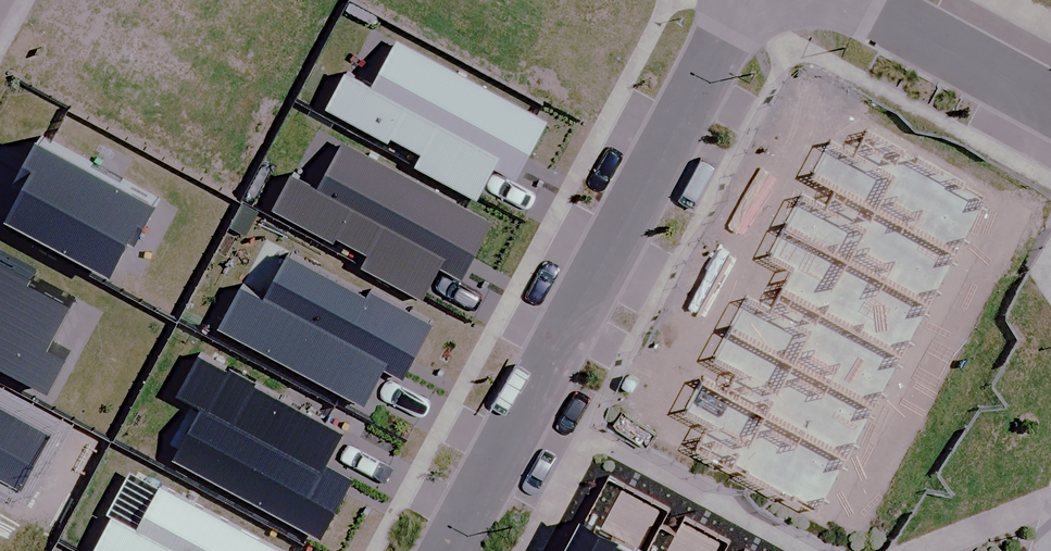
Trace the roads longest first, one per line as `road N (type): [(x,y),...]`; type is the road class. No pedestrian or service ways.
road 1 (residential): [(748,0),(445,550)]
road 2 (residential): [(876,0),(1050,92)]

